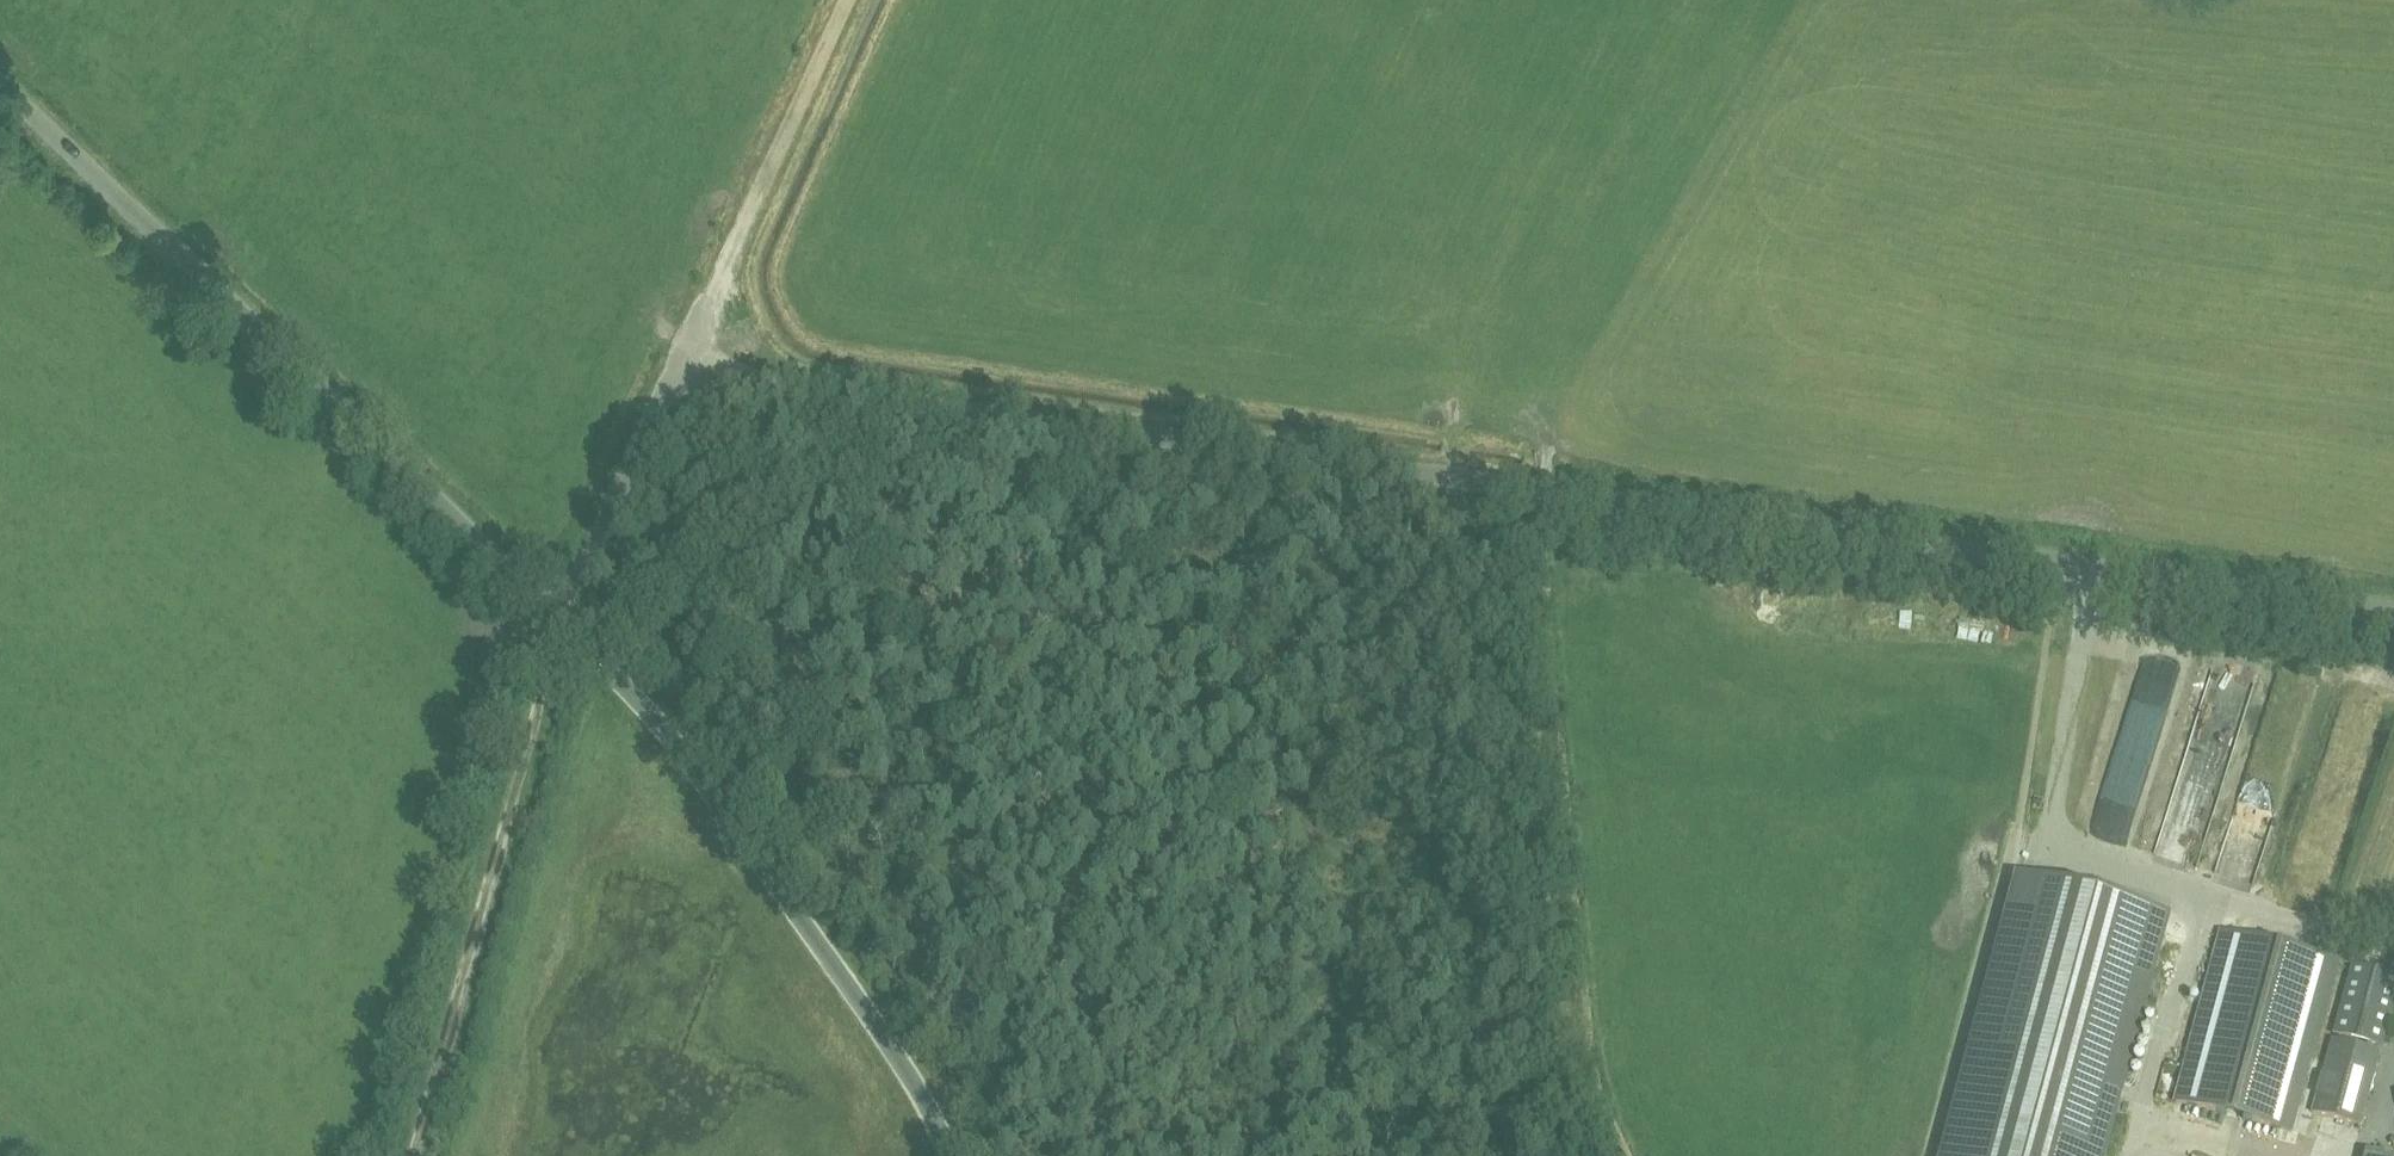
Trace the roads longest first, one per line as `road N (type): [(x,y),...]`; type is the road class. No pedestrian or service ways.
road 1 (unclassified): [(2393,616),(679,367)]
road 2 (unclassified): [(562,617),(0,84)]
road 3 (unclassified): [(954,1155),(859,994),(718,800),(630,686),(562,617)]
road 4 (track): [(562,617),(408,1155)]
road 5 (track): [(845,0),(706,304)]
road 6 (unclassified): [(679,367),(562,617)]

